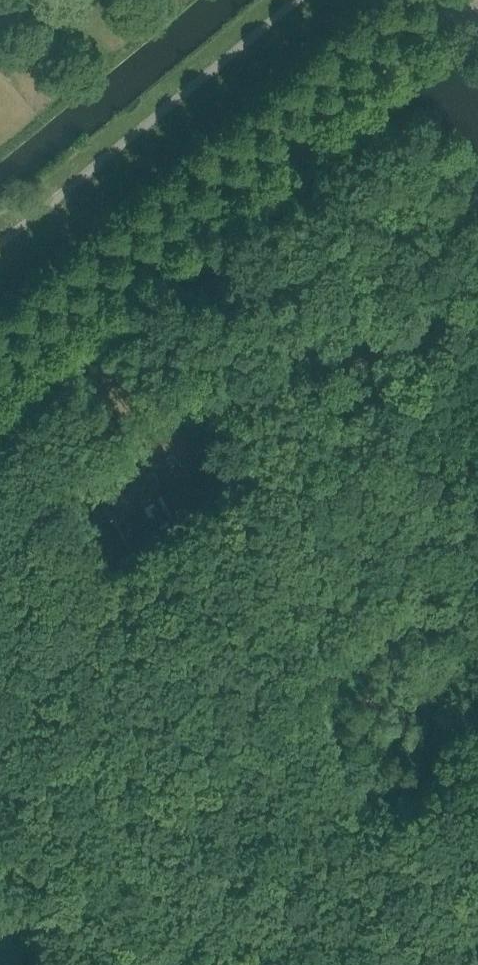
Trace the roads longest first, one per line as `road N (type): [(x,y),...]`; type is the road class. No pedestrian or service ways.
road 1 (residential): [(0,378),(453,0)]

